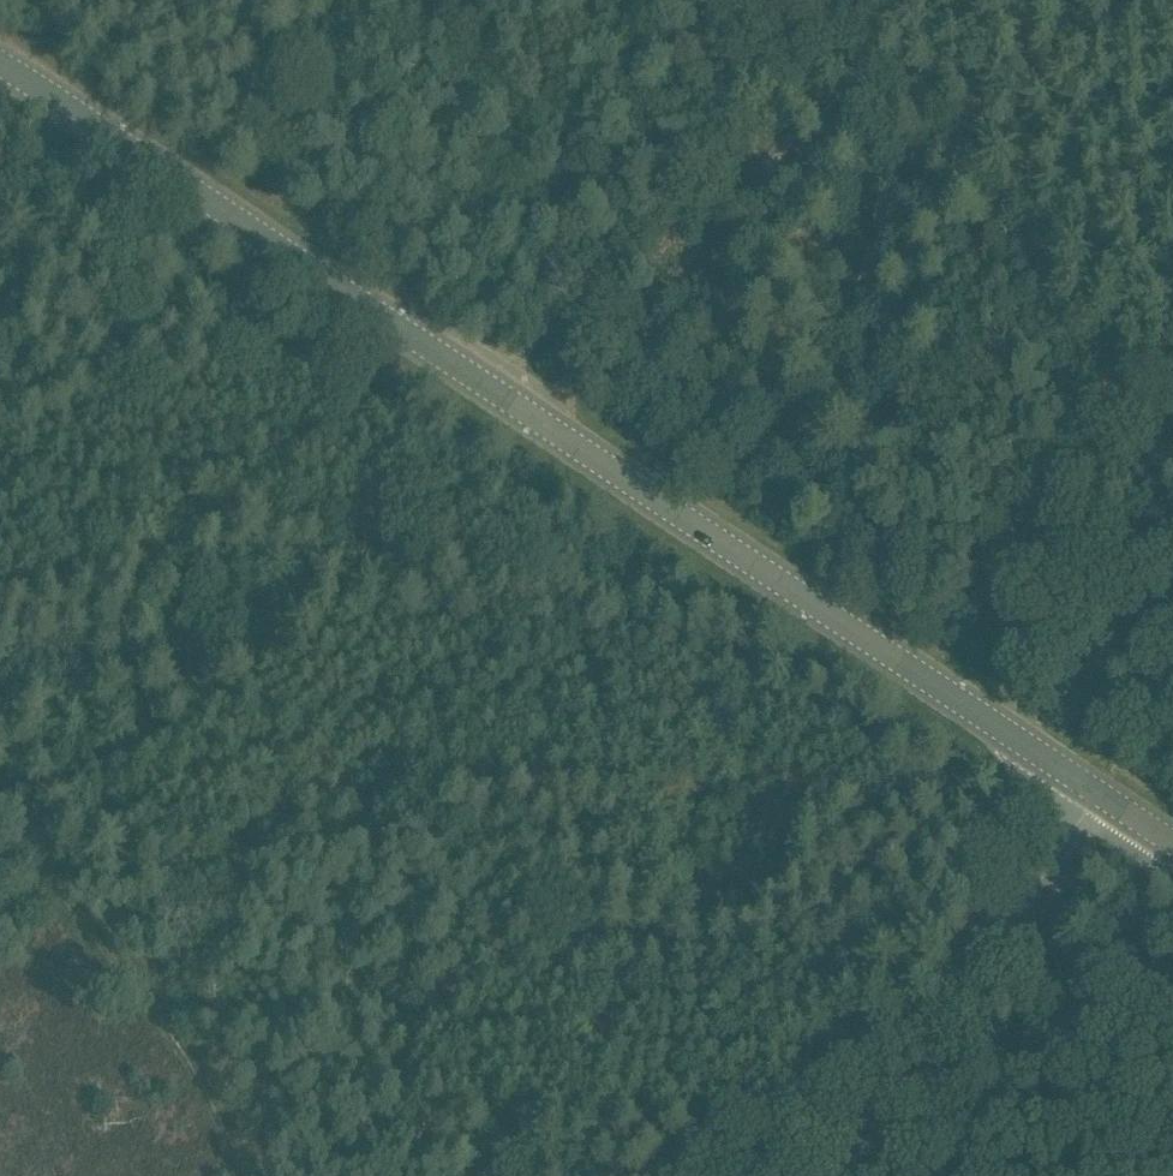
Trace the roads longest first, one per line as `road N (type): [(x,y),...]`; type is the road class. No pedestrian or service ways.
road 1 (tertiary): [(1172,843),(0,64)]
road 2 (track): [(243,1175),(0,826)]

